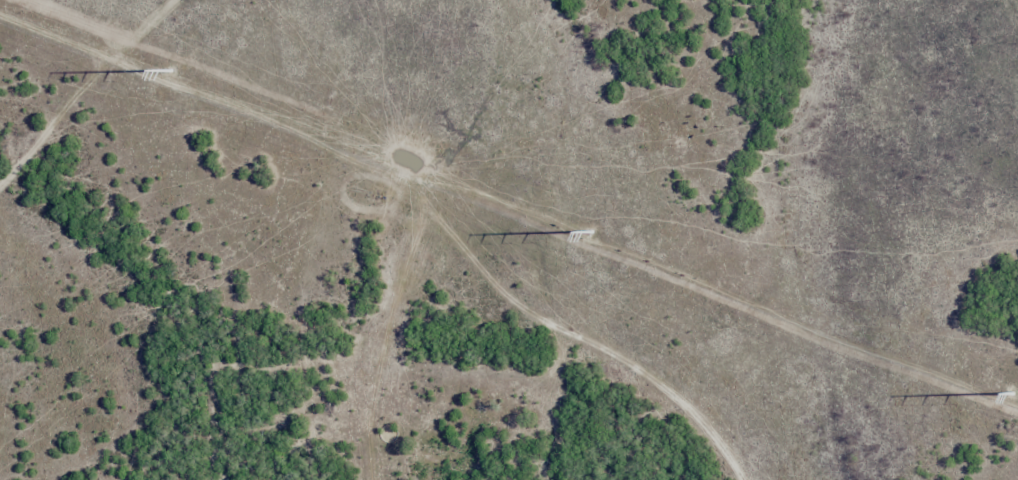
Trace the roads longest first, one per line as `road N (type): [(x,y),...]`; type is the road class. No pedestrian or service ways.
road 1 (residential): [(760,479),(756,447),(656,380),(456,346)]

